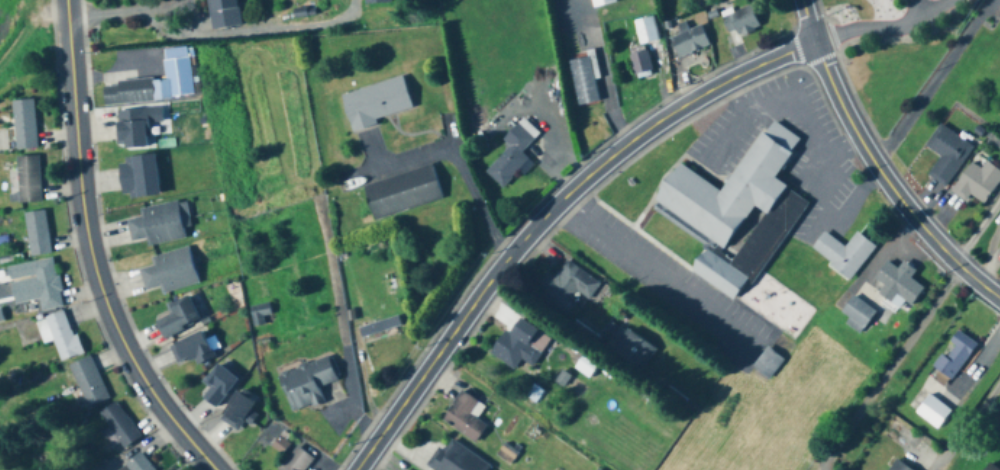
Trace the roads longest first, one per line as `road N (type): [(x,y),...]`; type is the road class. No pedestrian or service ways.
road 1 (residential): [(359,469),(476,301),(559,205),(671,116),(812,47)]
road 2 (residential): [(209,469),(126,351),(84,225),(74,0)]
road 3 (tertiary): [(999,298),(960,267),(861,144),(812,47),(802,0)]

